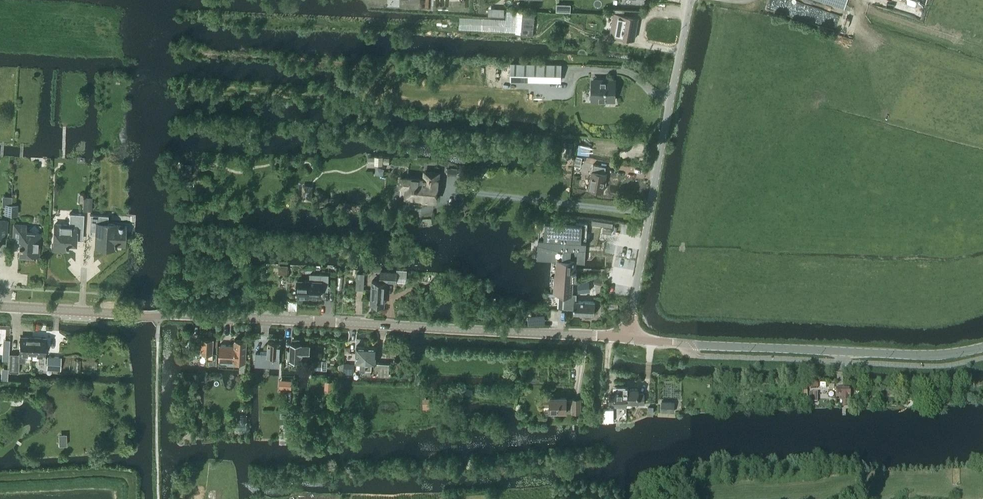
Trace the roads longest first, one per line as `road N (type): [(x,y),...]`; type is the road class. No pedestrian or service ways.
road 1 (tertiary): [(628,337),(159,316)]
road 2 (tertiary): [(982,346),(927,355),(628,337)]
road 3 (unclassified): [(628,337),(691,0)]
road 4 (tertiary): [(0,307),(159,316)]

